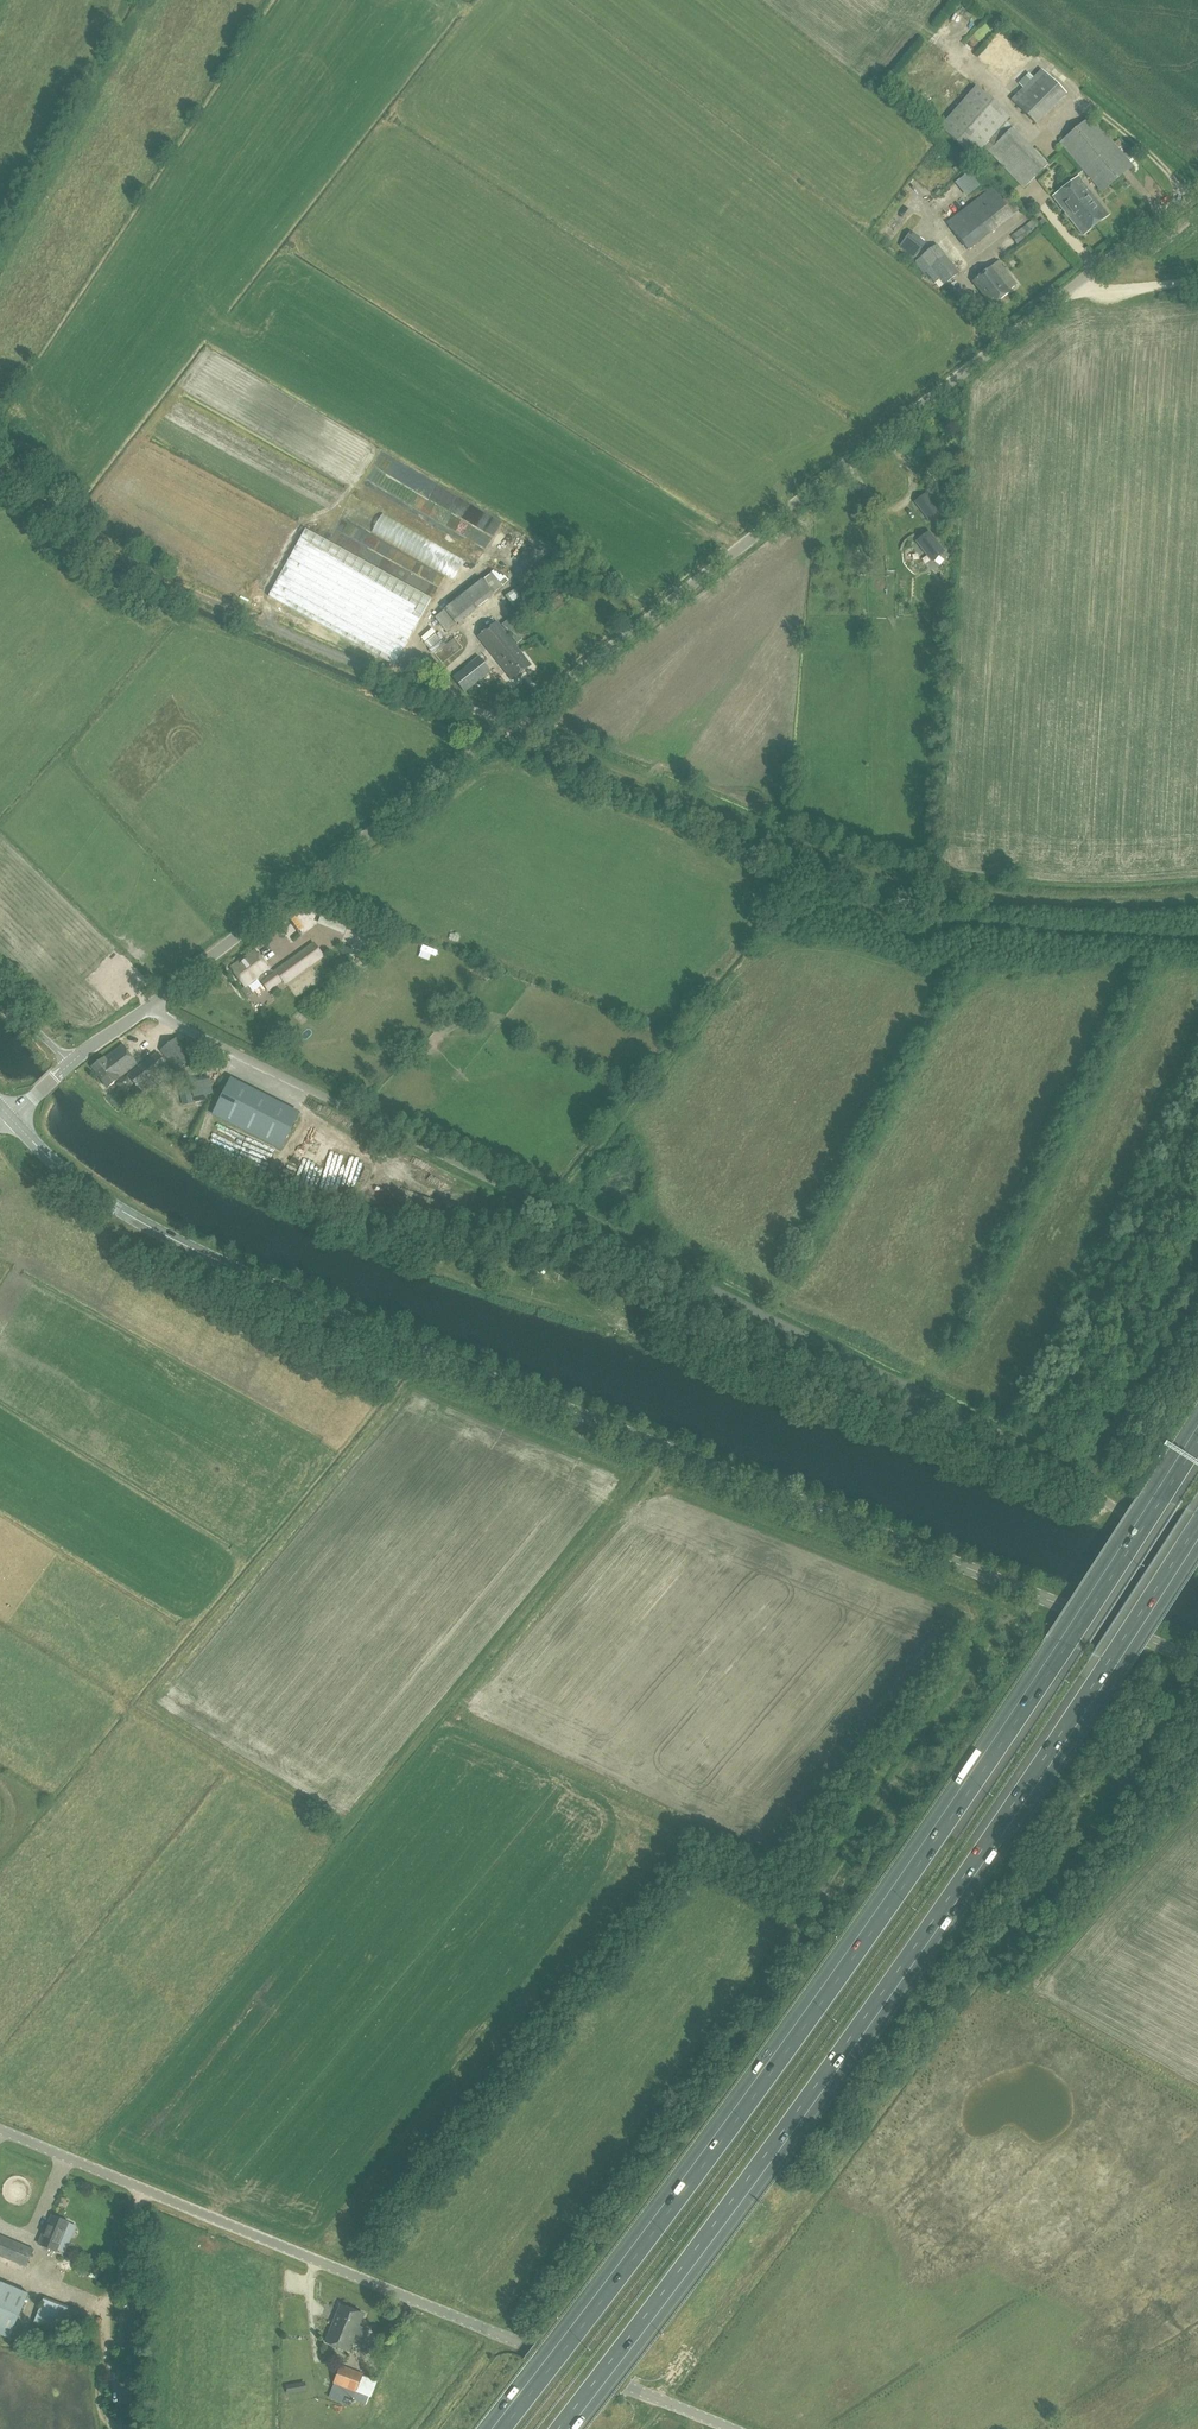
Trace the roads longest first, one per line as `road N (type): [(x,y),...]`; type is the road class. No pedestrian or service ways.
road 1 (unclassified): [(150,1005),(1197,187)]
road 2 (secondary): [(1197,1660),(250,1276),(94,1193),(9,1116)]
road 3 (motorway): [(1197,1435),(740,2115),(500,2428)]
road 4 (unclassified): [(1197,1546),(1125,1513),(1042,1456),(150,1005)]
road 5 (motorway): [(558,2428),(862,2034),(1197,1532)]
road 6 (track): [(1106,1501),(1085,1512),(646,1337),(390,1252),(197,1164),(116,1113)]
road 7 (unclassified): [(735,2428),(0,2129)]

